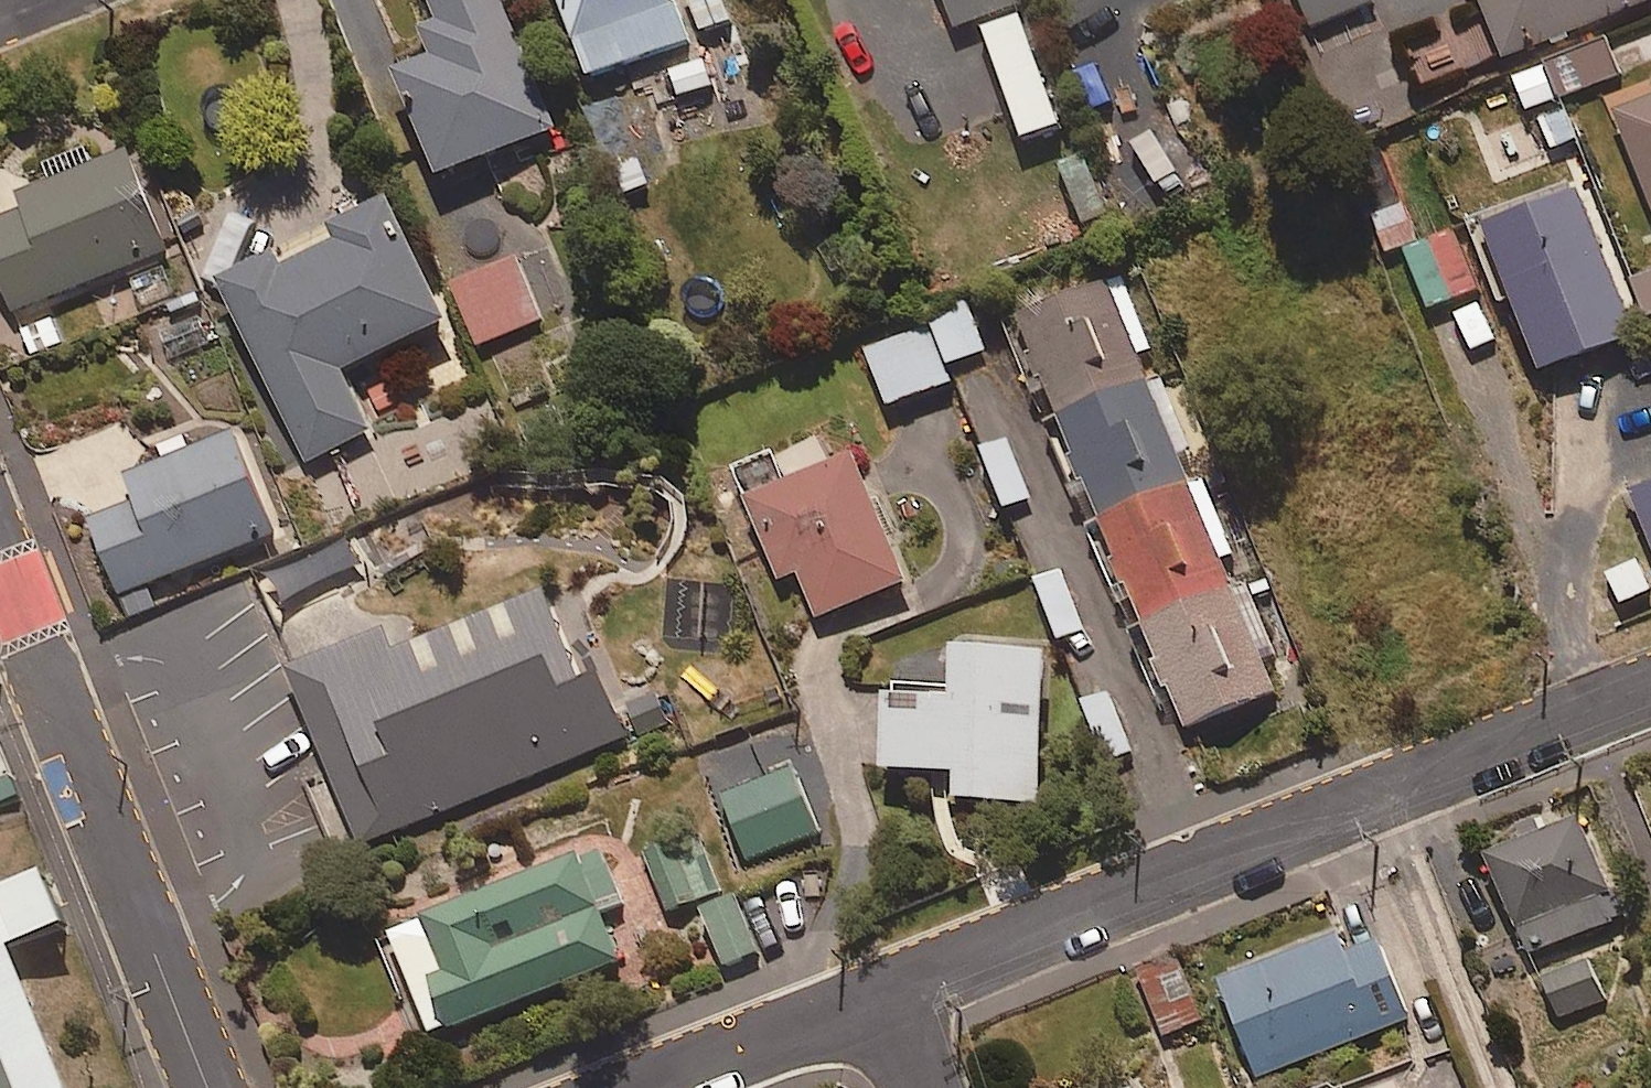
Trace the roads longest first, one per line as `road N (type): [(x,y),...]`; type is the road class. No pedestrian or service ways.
road 1 (residential): [(917,959),(1650,680)]
road 2 (residential): [(0,573),(203,1087)]
road 3 (residential): [(593,1087),(917,959)]
road 4 (residential): [(917,959),(964,1087)]

